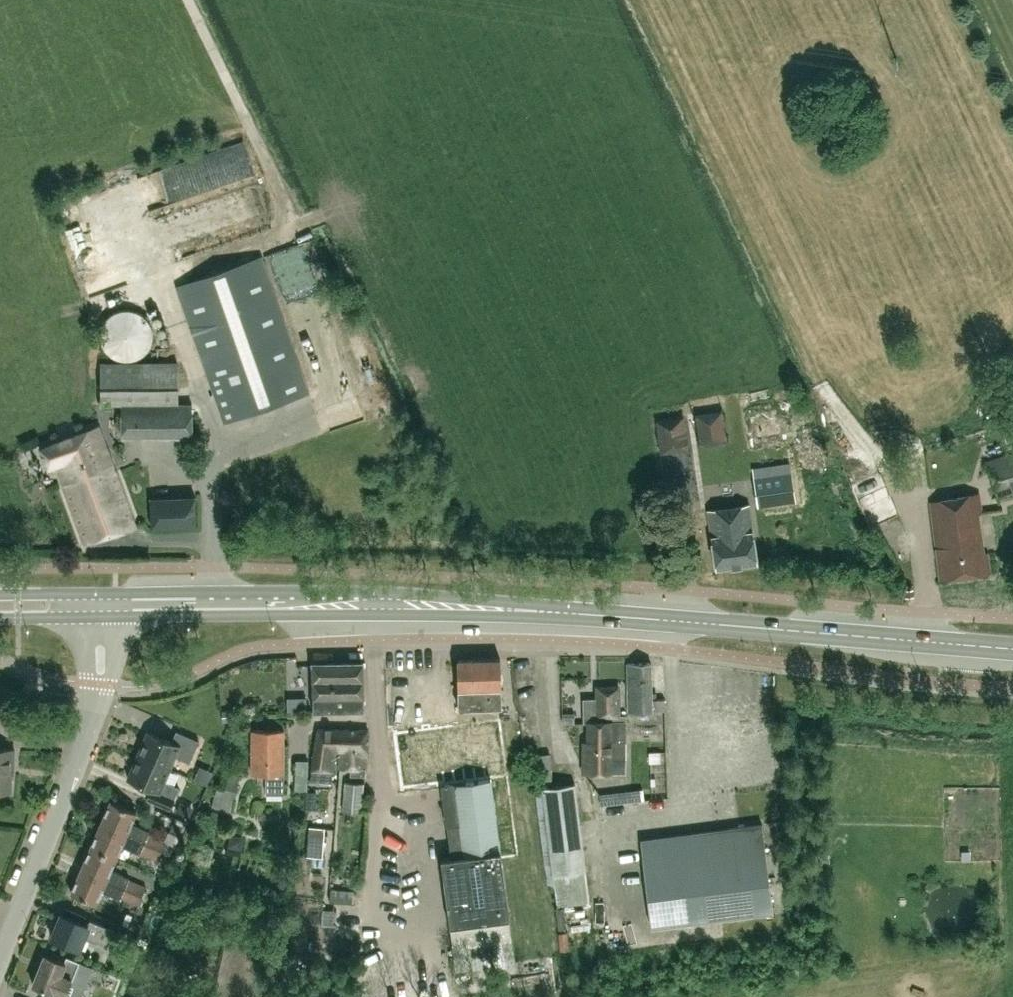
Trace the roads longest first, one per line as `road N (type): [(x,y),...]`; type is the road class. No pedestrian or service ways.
road 1 (primary): [(1012,648),(590,613),(107,605)]
road 2 (residential): [(0,955),(83,743),(107,605)]
road 3 (track): [(189,0),(254,136)]

